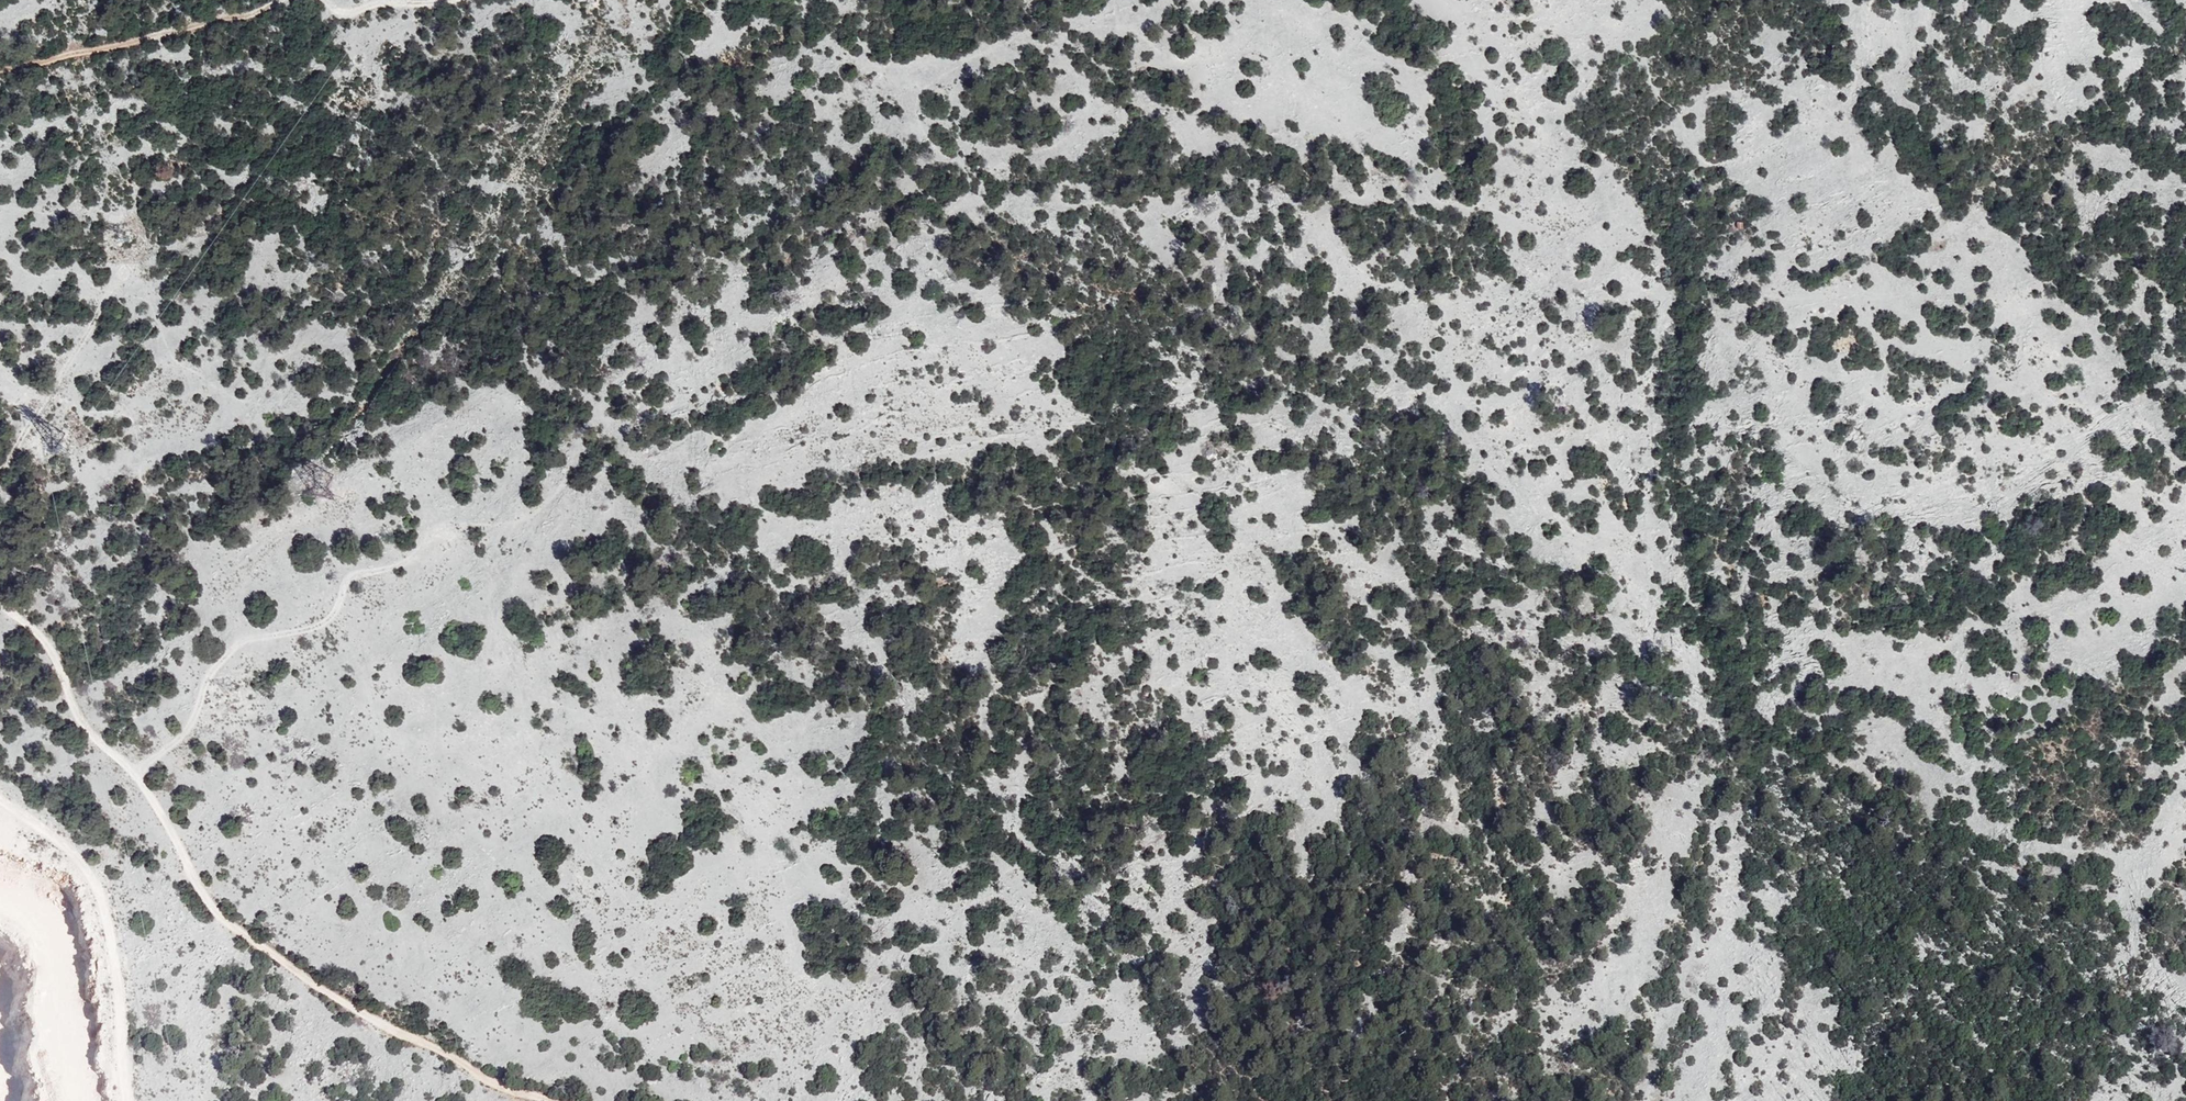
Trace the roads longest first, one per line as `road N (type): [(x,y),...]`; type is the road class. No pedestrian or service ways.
road 1 (track): [(0,593),(38,632),(63,667),(74,707),(132,769),(227,921),(440,1050),(558,1100)]
road 2 (track): [(0,69),(274,0)]
road 3 (track): [(0,476),(108,292)]
road 4 (track): [(324,0),(342,12),(448,0)]

